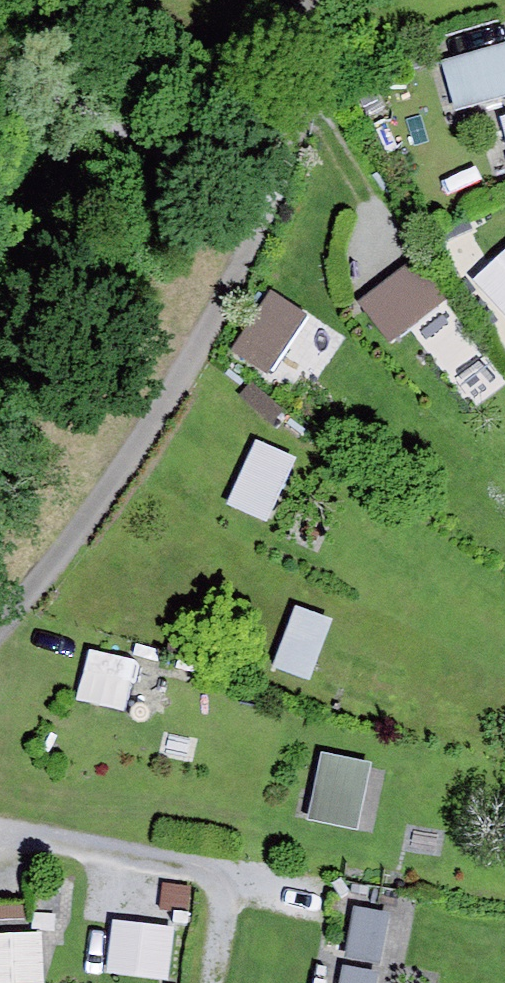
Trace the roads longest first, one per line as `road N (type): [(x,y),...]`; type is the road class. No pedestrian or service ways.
road 1 (residential): [(271,205),(296,110),(308,0)]

